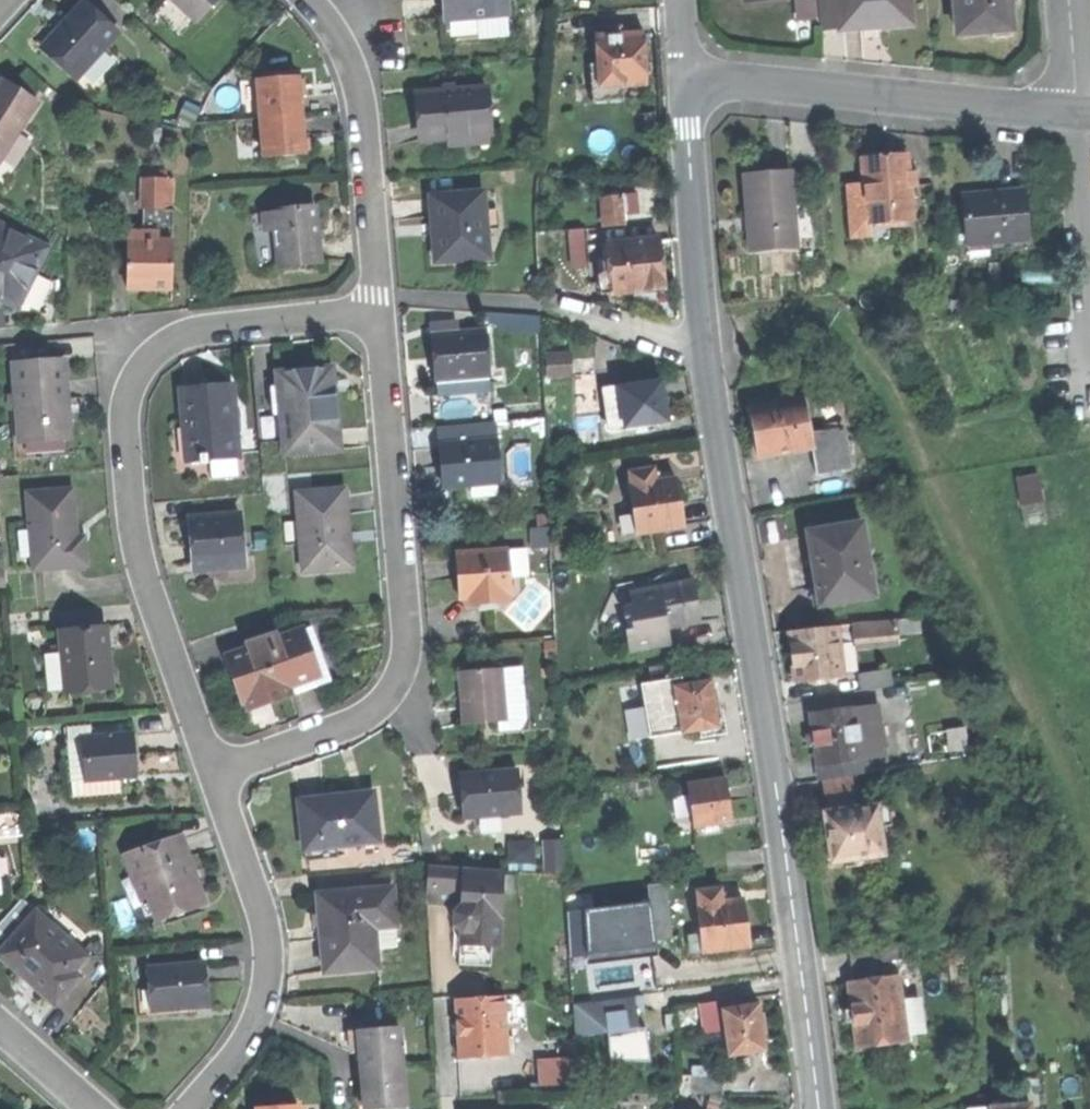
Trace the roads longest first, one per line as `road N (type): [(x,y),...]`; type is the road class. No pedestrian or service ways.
road 1 (residential): [(687,76),(705,335),(819,1090)]
road 2 (residential): [(213,771),(140,562),(124,406),(139,371),(170,341),(207,328),(375,312)]
road 3 (residential): [(375,312),(409,623),(401,673),(374,711),(213,771)]
road 4 (residential): [(687,76),(1079,115)]
road 5 (residential): [(189,1108),(249,1039),(271,981),(265,911),(213,771)]
road 6 (residential): [(309,0),(360,81),(375,312)]
road 7 (residential): [(1079,115),(1089,258)]
road 8 (residential): [(0,1026),(96,1108)]

